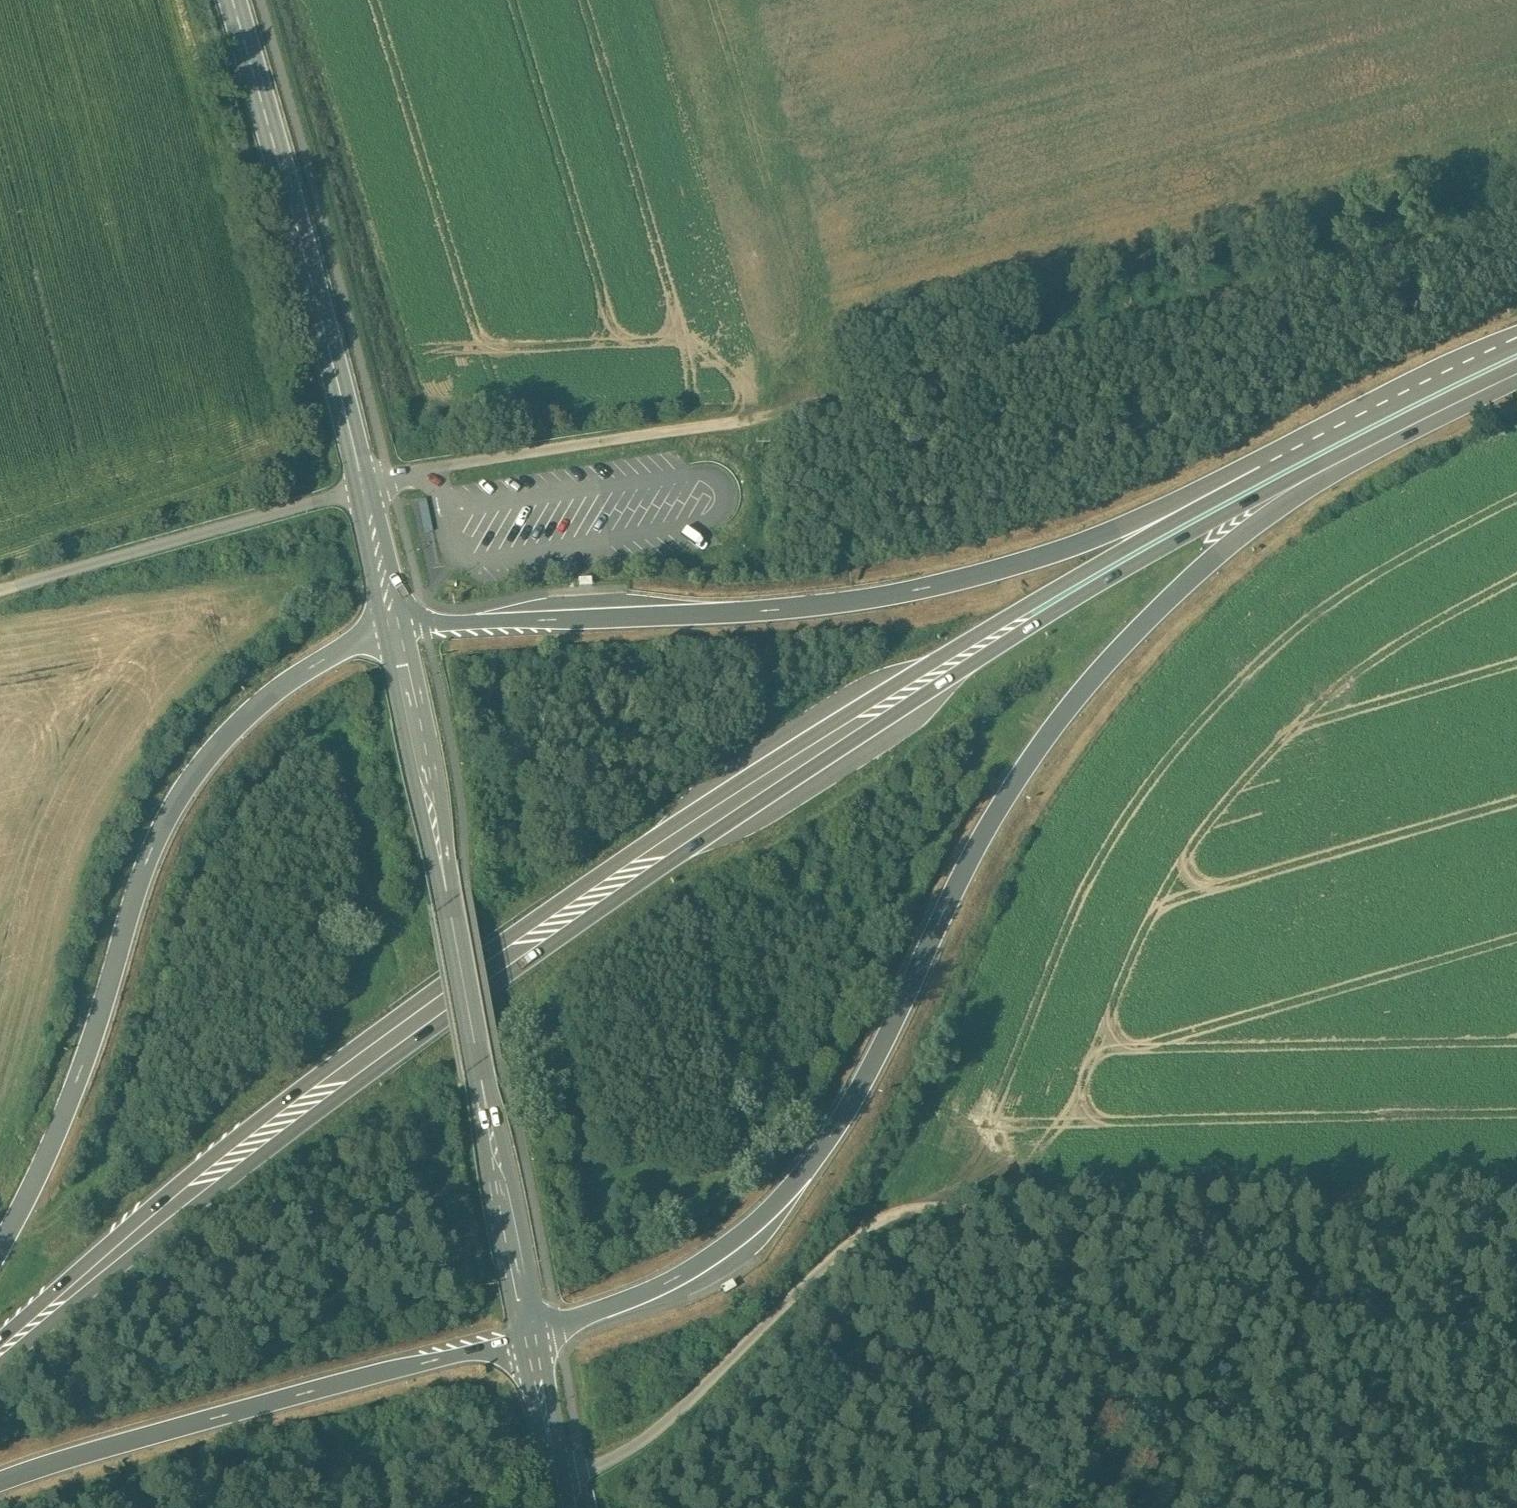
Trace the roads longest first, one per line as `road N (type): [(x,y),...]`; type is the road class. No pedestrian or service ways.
road 1 (trunk): [(0,1366),(410,1037),(594,914),(1105,582),(1216,516),(1450,402)]
road 2 (trunk): [(1283,455),(978,634),(590,881),(309,1081),(0,1339)]
road 3 (trunk): [(531,1346),(680,1278),(741,1238),(788,1193),(867,1076),(1018,780),(1102,668),(1231,543),(1450,402)]
road 4 (track): [(557,1481),(639,1447),(882,1219),(927,1207),(1516,1180)]
road 5 (trunk): [(1283,455),(1083,541),(904,593),(784,611),(393,632)]
road 6 (trunk): [(393,632),(293,683),(203,766),(164,830),(91,1048),(0,1247)]
road 7 (secondary): [(531,1346),(393,632)]
road 8 (secondary): [(393,632),(355,458),(233,0)]
road 9 (trunk): [(0,1483),(438,1363),(531,1346)]
road 10 (track): [(0,589),(363,492)]
road 11 (track): [(1132,1197),(1144,1507)]
road 12 (trunk): [(1516,345),(1283,455)]
road 13 (secondary): [(562,1507),(531,1346)]

